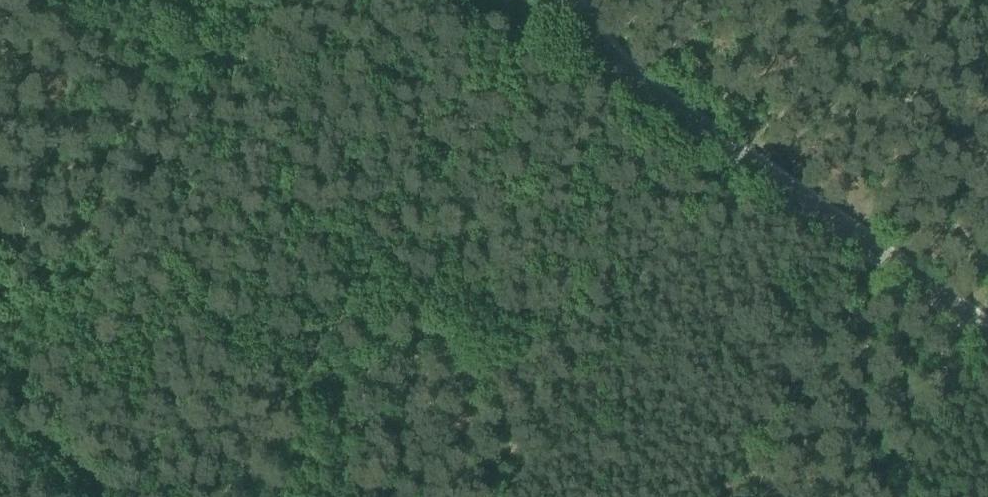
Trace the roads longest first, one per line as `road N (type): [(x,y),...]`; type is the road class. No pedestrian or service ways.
road 1 (track): [(111,496),(4,406),(292,0)]
road 2 (track): [(355,496),(251,433),(363,260),(545,15)]
road 3 (unclassified): [(987,334),(673,110),(619,66),(567,0)]

